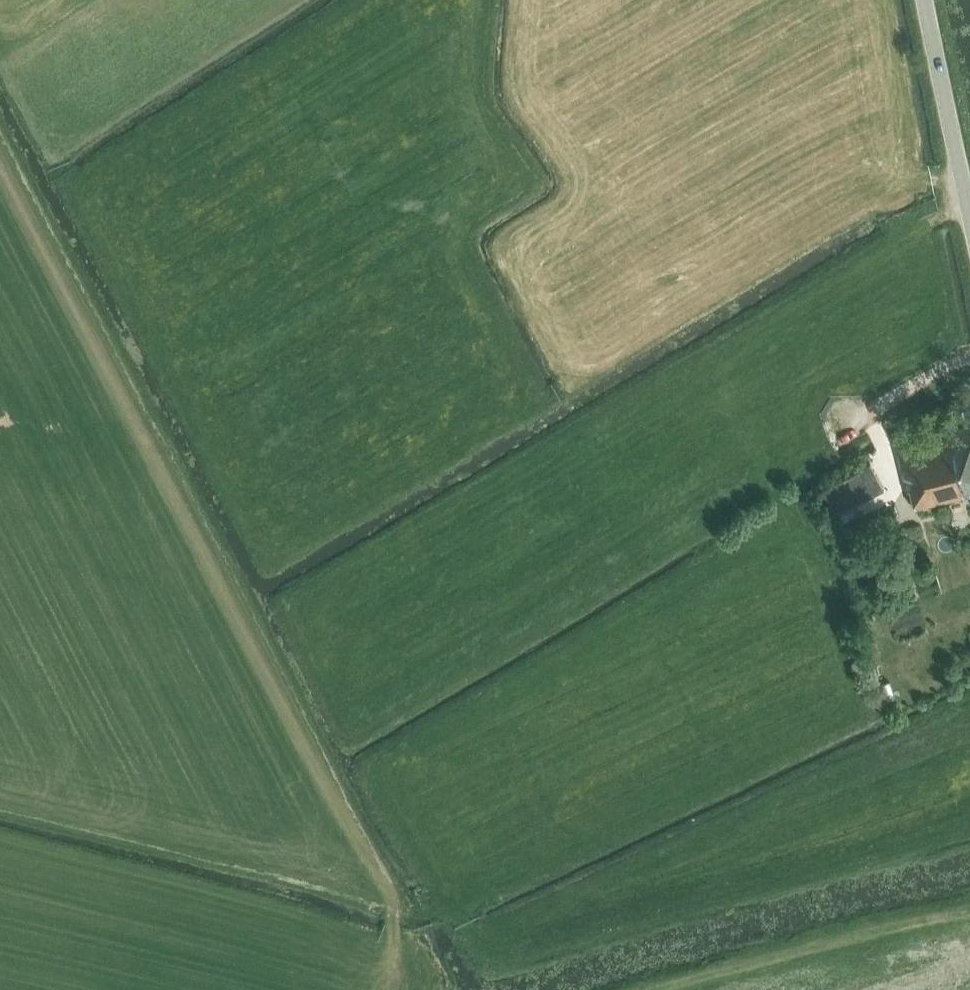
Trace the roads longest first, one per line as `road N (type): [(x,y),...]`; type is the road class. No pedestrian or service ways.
road 1 (unclassified): [(969,215),(925,0)]

